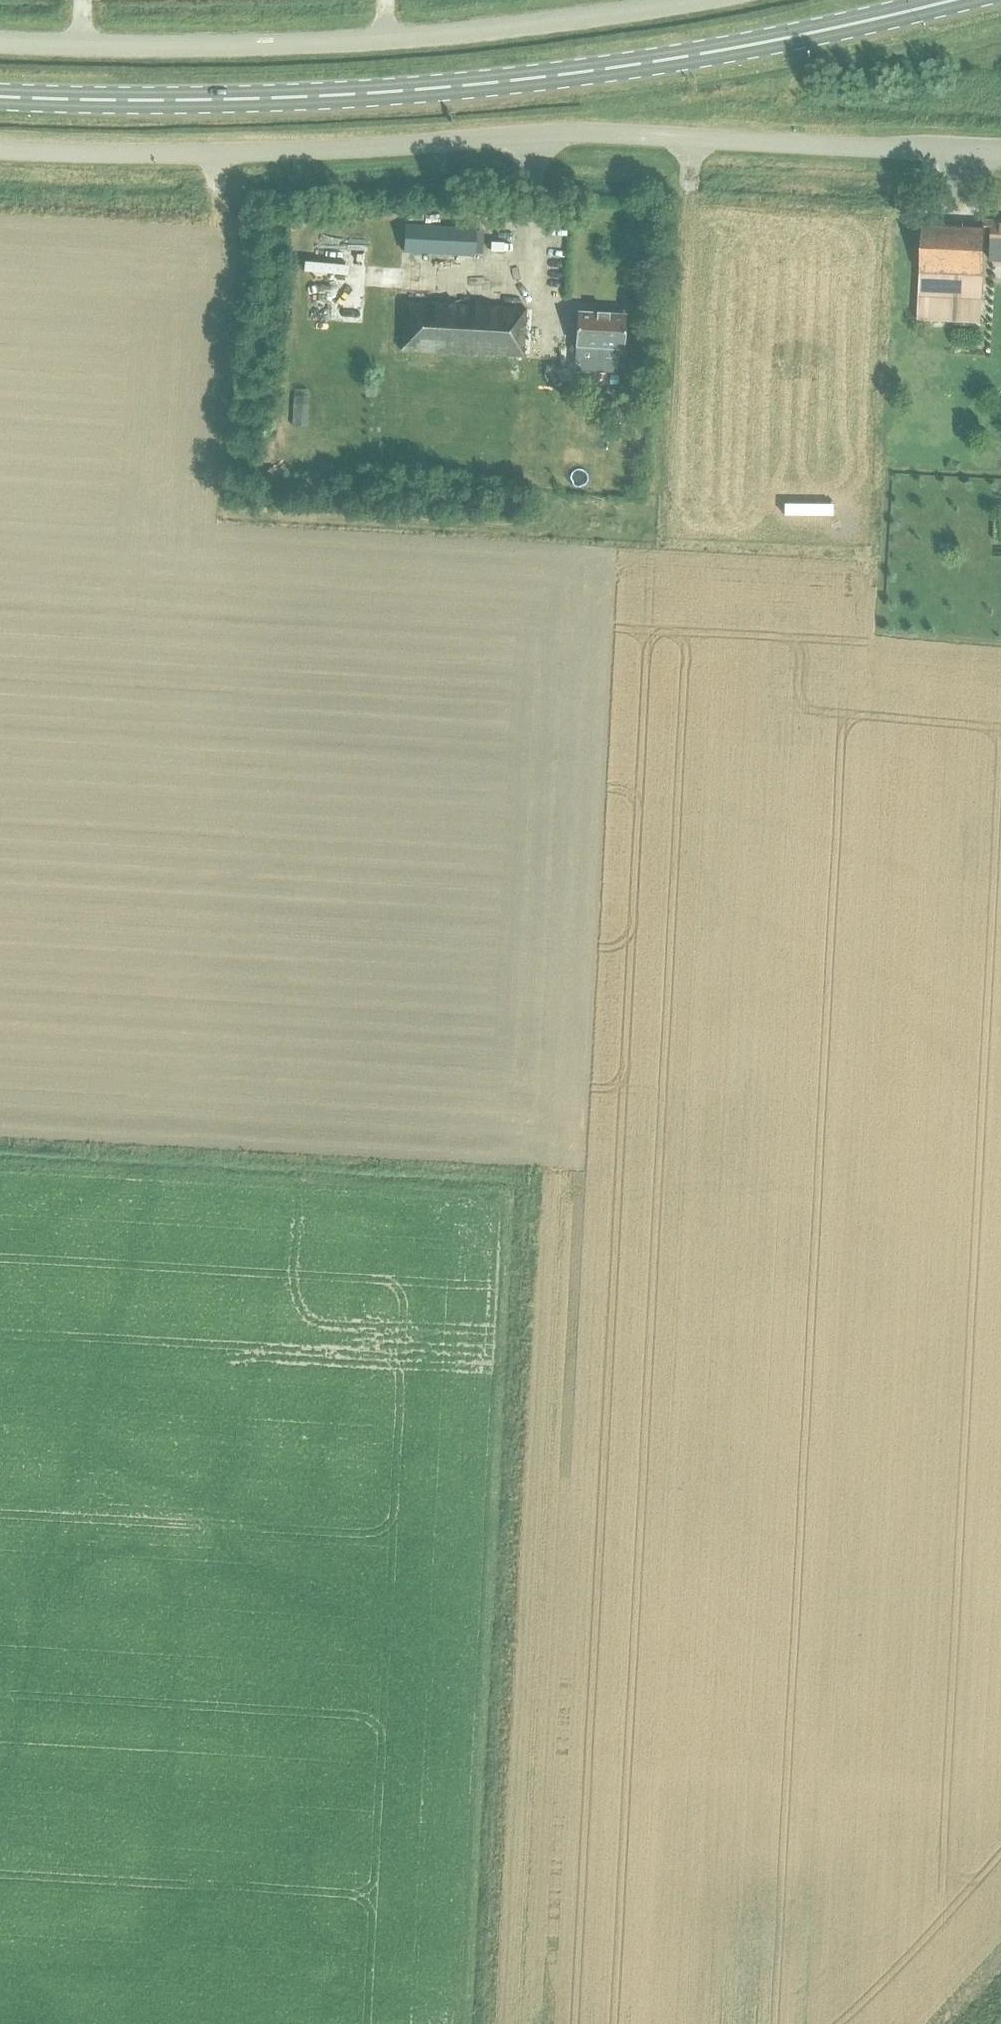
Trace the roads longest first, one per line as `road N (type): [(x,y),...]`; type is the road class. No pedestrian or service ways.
road 1 (unclassified): [(0,149),(235,152),(593,132),(1000,155)]
road 2 (primary): [(0,96),(240,98),(525,79),(761,44),(956,0)]
road 3 (unclassified): [(0,42),(310,41),(700,0)]

